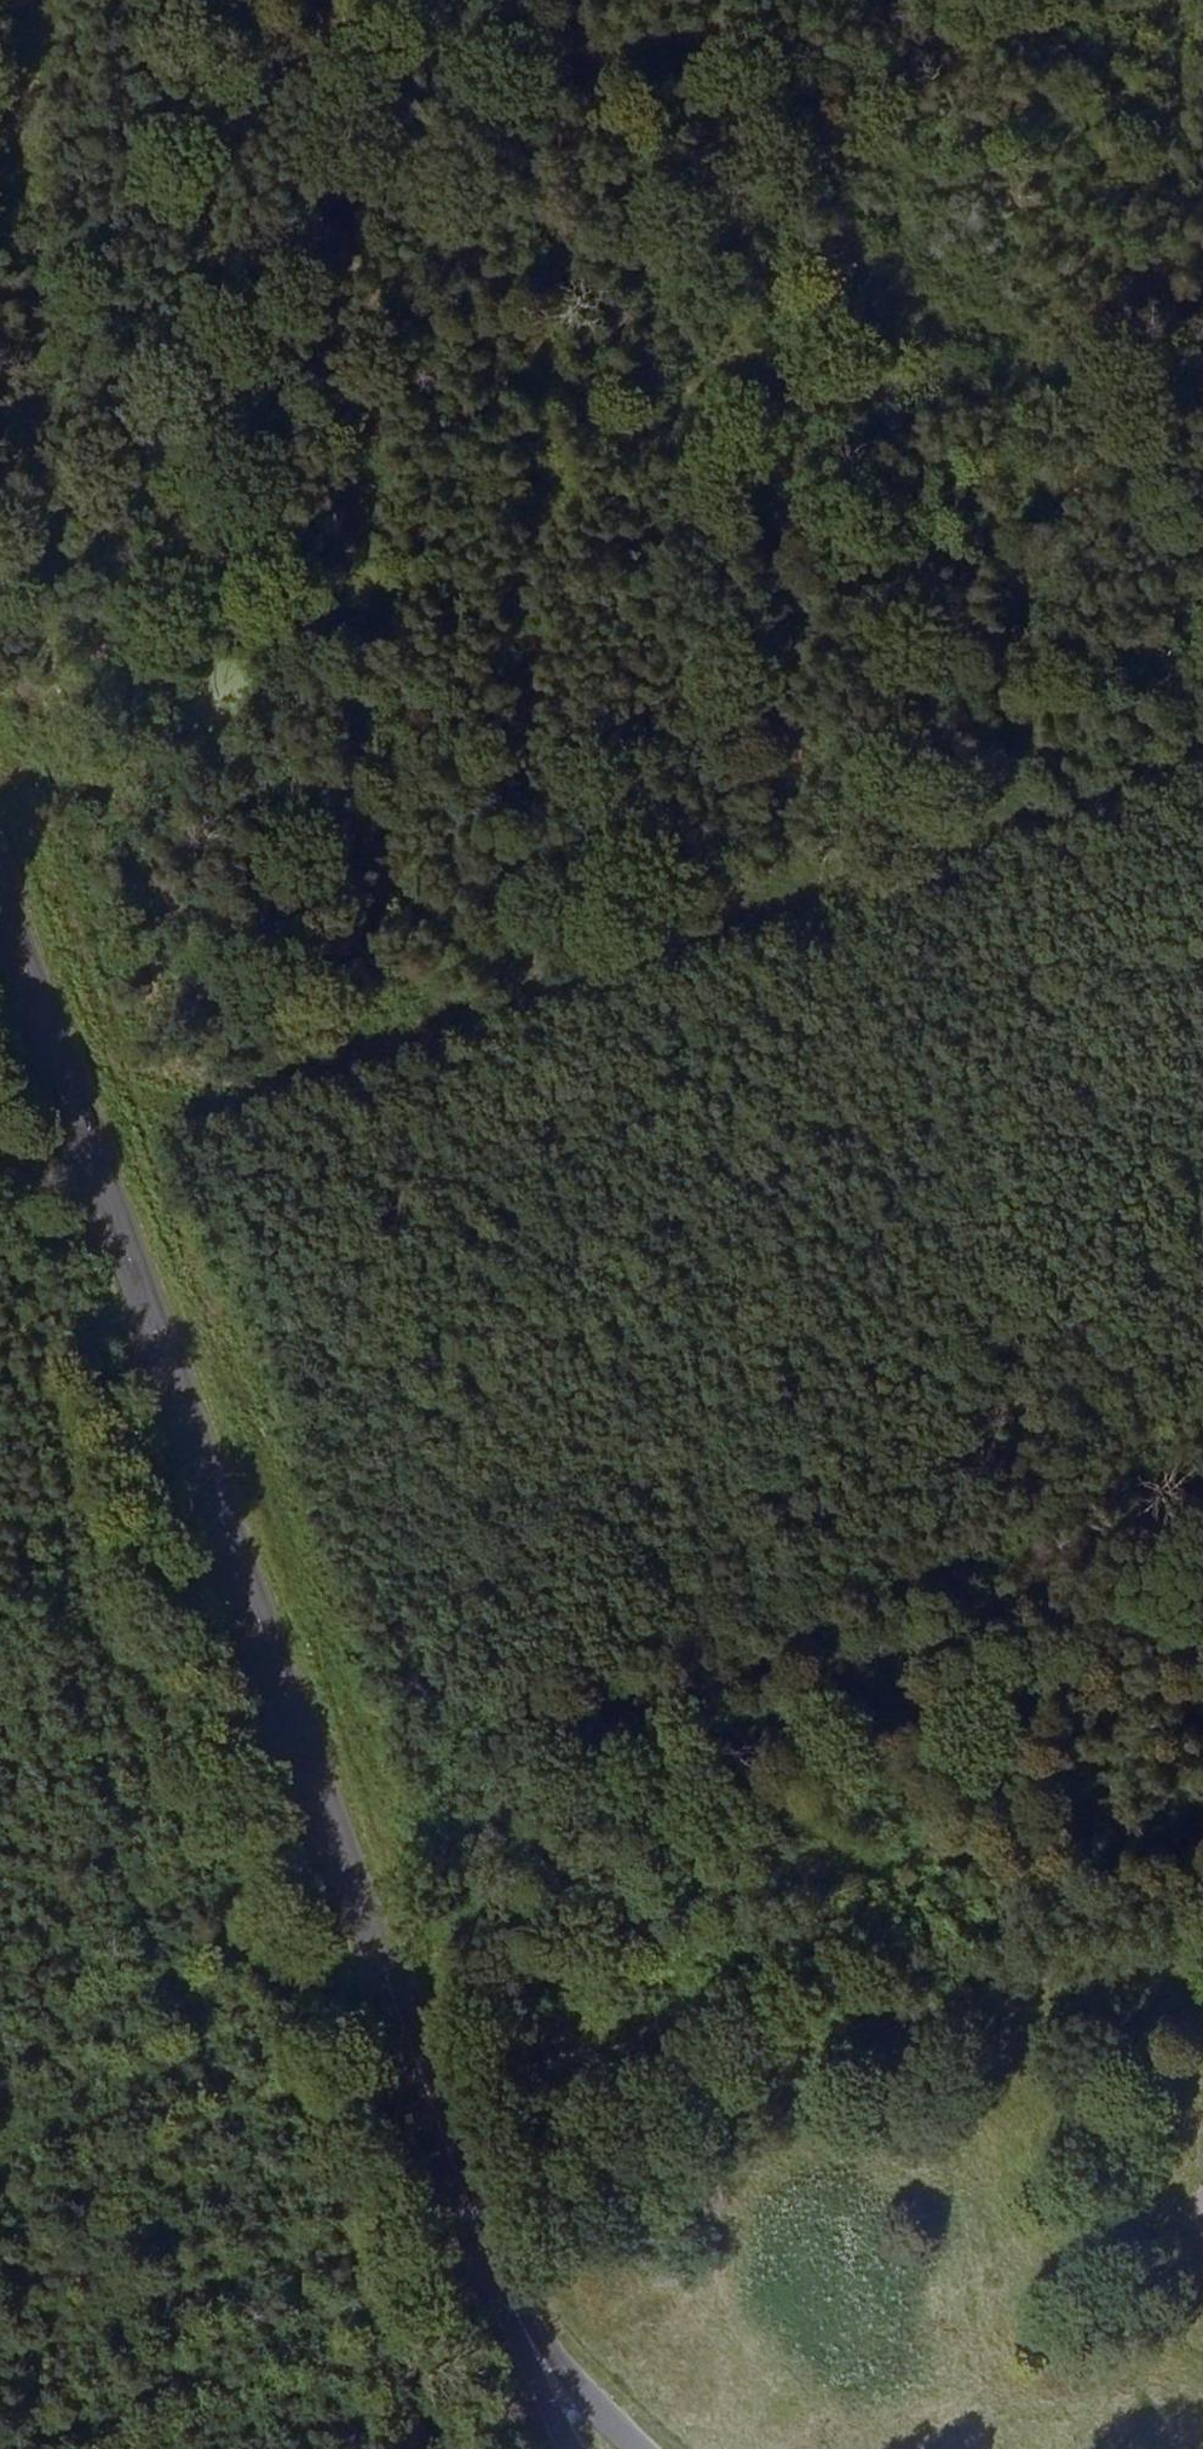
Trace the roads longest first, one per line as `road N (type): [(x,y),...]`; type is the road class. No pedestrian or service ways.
road 1 (tertiary): [(535,2351),(410,2082),(104,1122),(0,830)]
road 2 (tertiary): [(641,2448),(535,2351)]

